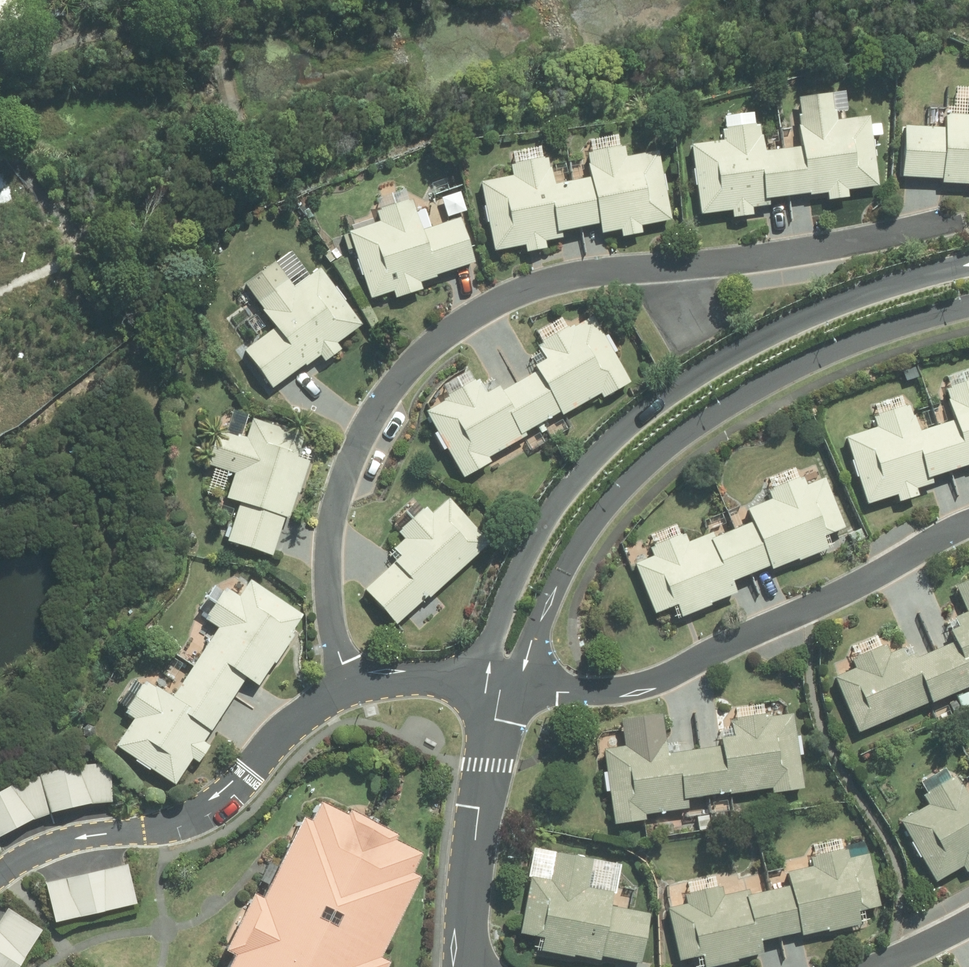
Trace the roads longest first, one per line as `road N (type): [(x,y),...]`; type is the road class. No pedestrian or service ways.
road 1 (residential): [(951,219),(777,256),(575,276),(507,296),(441,337),(384,395),(335,503),(327,600),(350,687)]
road 2 (residential): [(498,690),(495,651),(523,550),(599,452),(708,369),(805,317),(968,266)]
road 3 (residential): [(968,307),(821,358),(645,467),(565,568),(498,690)]
road 4 (residential): [(498,690),(652,683),(826,602),(968,522)]
road 5 (residential): [(350,687),(290,722),(215,799),(178,821),(77,838),(0,874)]
road 6 (residential): [(498,690),(467,966)]
road 7 (residential): [(350,687),(407,678),(498,690)]

